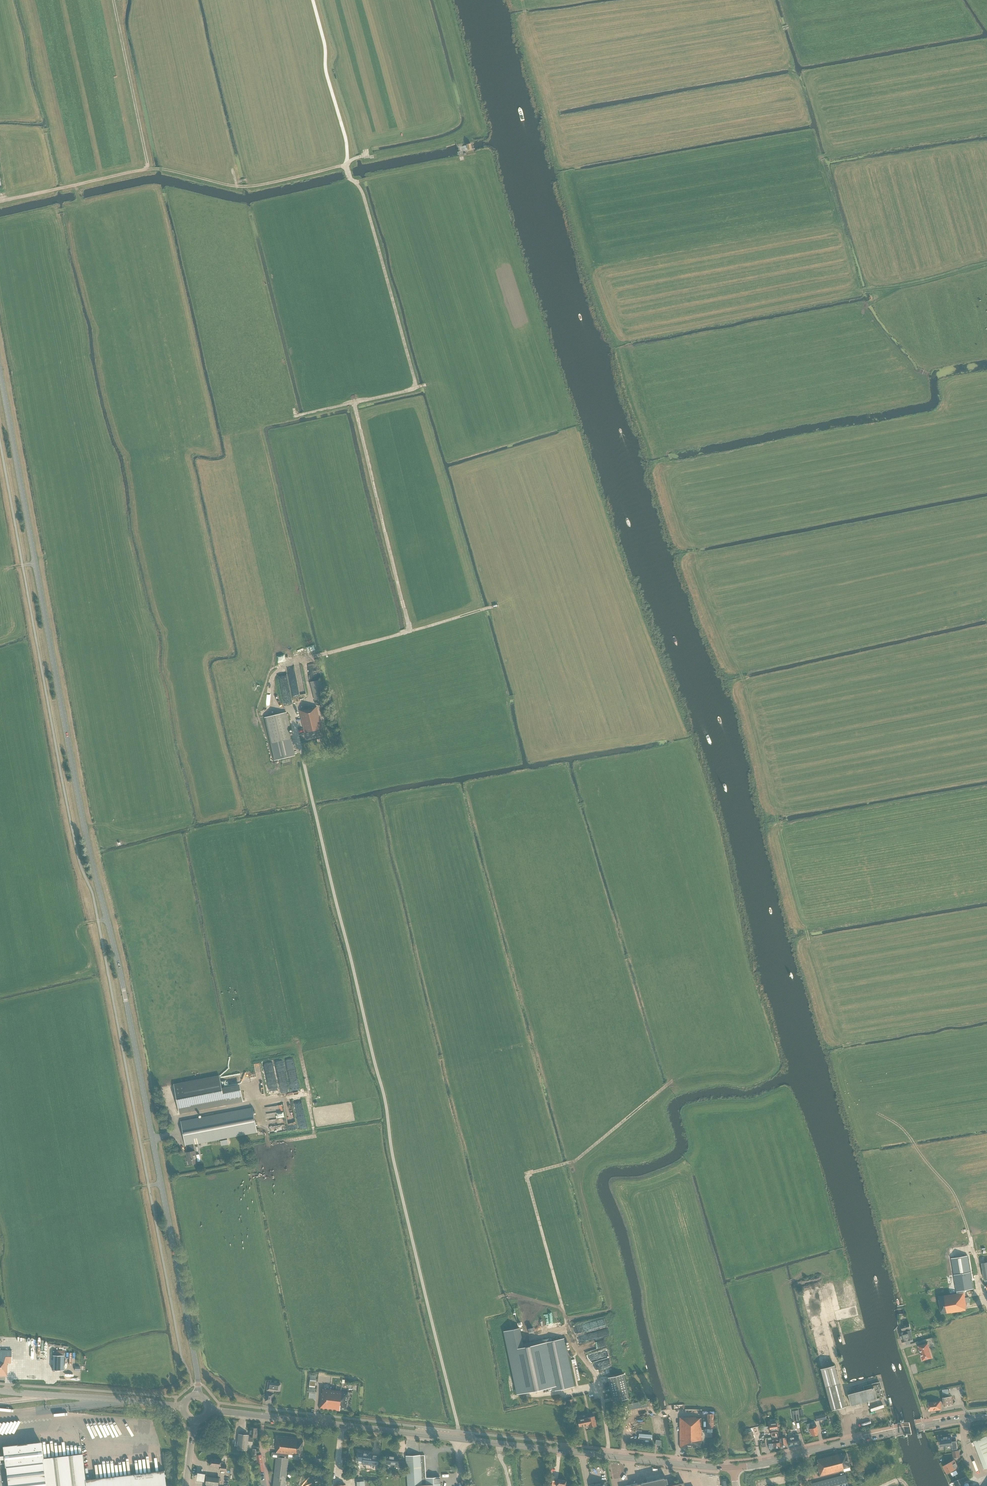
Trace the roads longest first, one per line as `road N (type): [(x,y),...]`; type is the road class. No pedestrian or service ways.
road 1 (tertiary): [(198,1395),(0,373)]
road 2 (unclassified): [(459,1438),(305,764)]
road 3 (track): [(305,764),(292,712),(272,709),(273,676),(295,659),(410,630),(353,403)]
road 4 (track): [(294,415),(417,384),(366,196),(350,179),(348,166),(365,156)]
road 5 (track): [(348,166),(239,188),(148,170),(0,201)]
road 6 (track): [(670,1082),(576,1160),(526,1174),(568,1329)]
road 7 (tertiary): [(733,1467),(459,1438)]
road 8 (tertiary): [(733,1467),(986,1417)]
road 9 (tertiary): [(459,1438),(209,1410)]
road 10 (tertiary): [(183,1406),(0,1391)]
road 11 (track): [(148,170),(113,0)]
road 12 (track): [(879,1114),(907,1133),(950,1188),(973,1251)]

